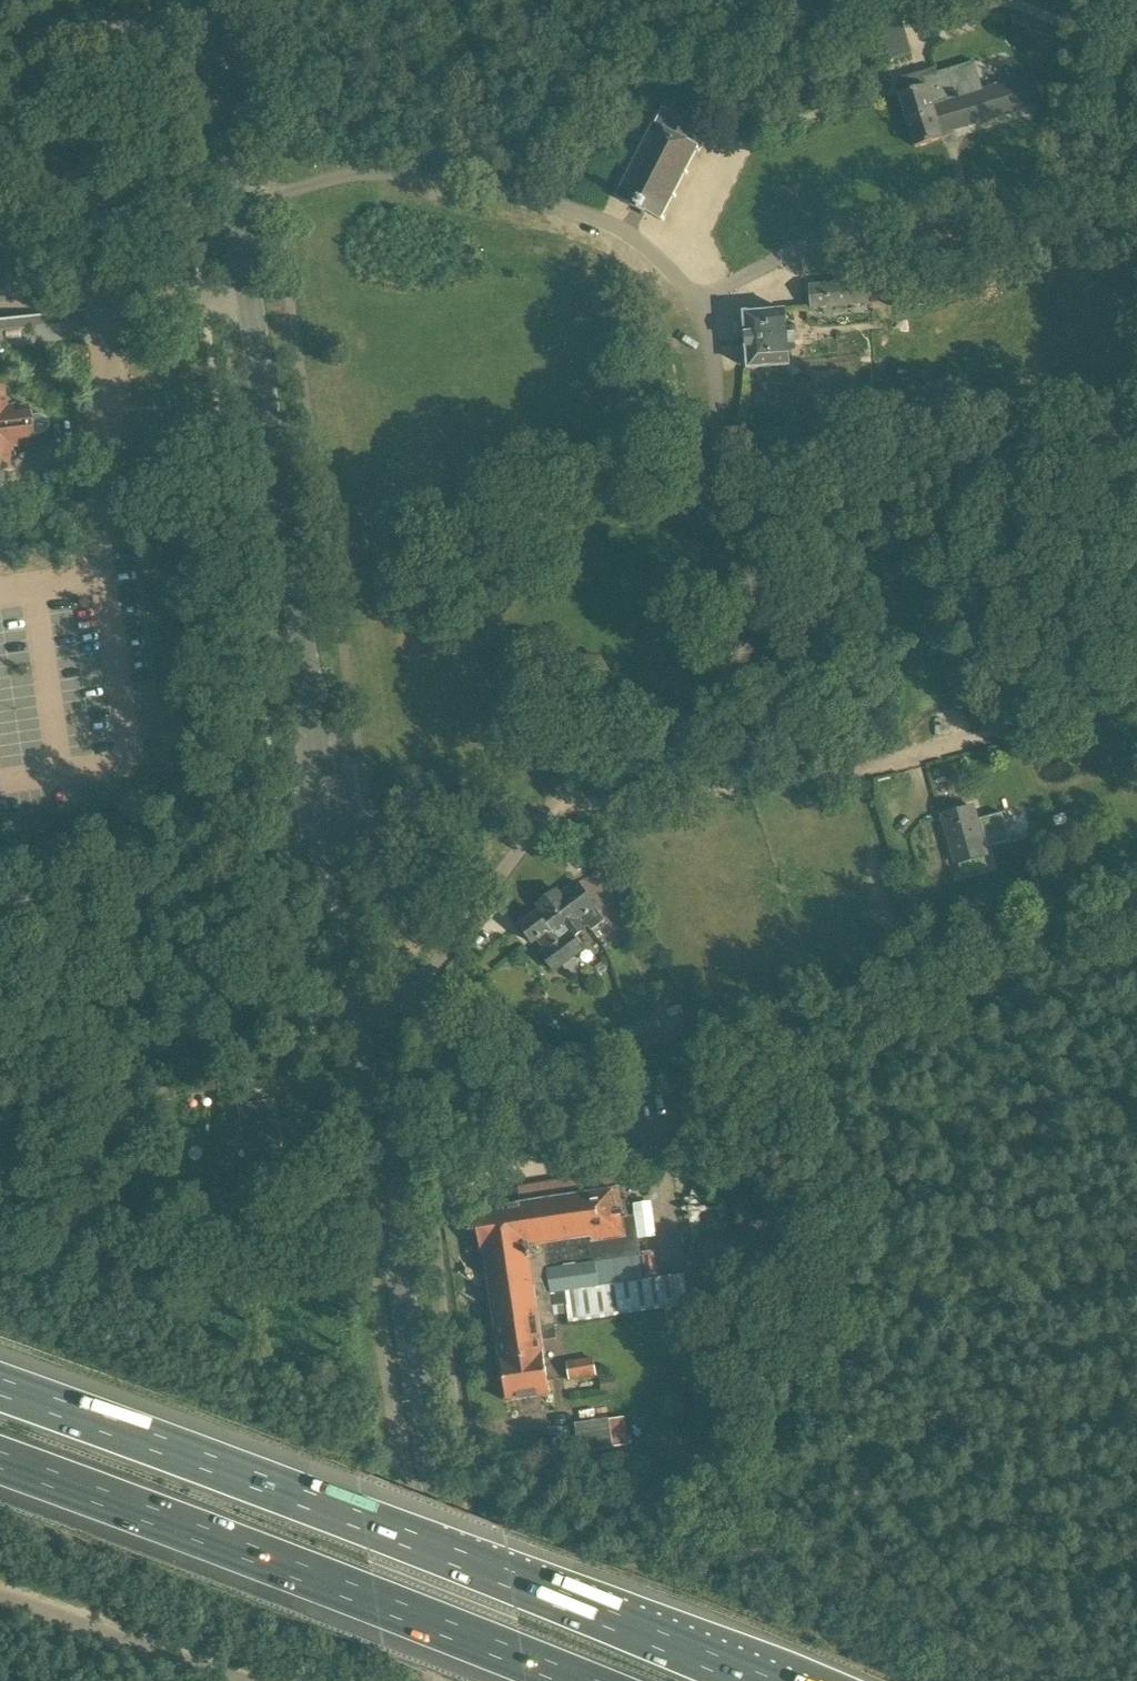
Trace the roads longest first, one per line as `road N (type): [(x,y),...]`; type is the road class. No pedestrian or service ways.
road 1 (secondary): [(462,1680),(204,0)]
road 2 (motorway): [(751,1680),(365,1522),(0,1390)]
road 3 (motorway): [(0,1464),(573,1680)]
road 4 (track): [(1136,667),(1026,723),(973,740),(873,765),(549,812)]
road 5 (unclassified): [(0,1604),(233,1680)]

